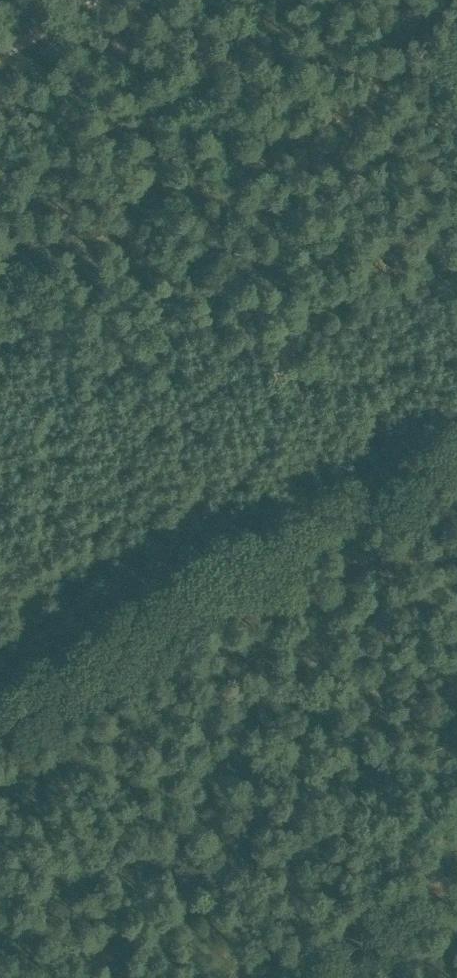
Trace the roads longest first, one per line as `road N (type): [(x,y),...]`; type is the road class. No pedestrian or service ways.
road 1 (track): [(456,447),(0,715)]
road 2 (track): [(0,294),(456,55)]

